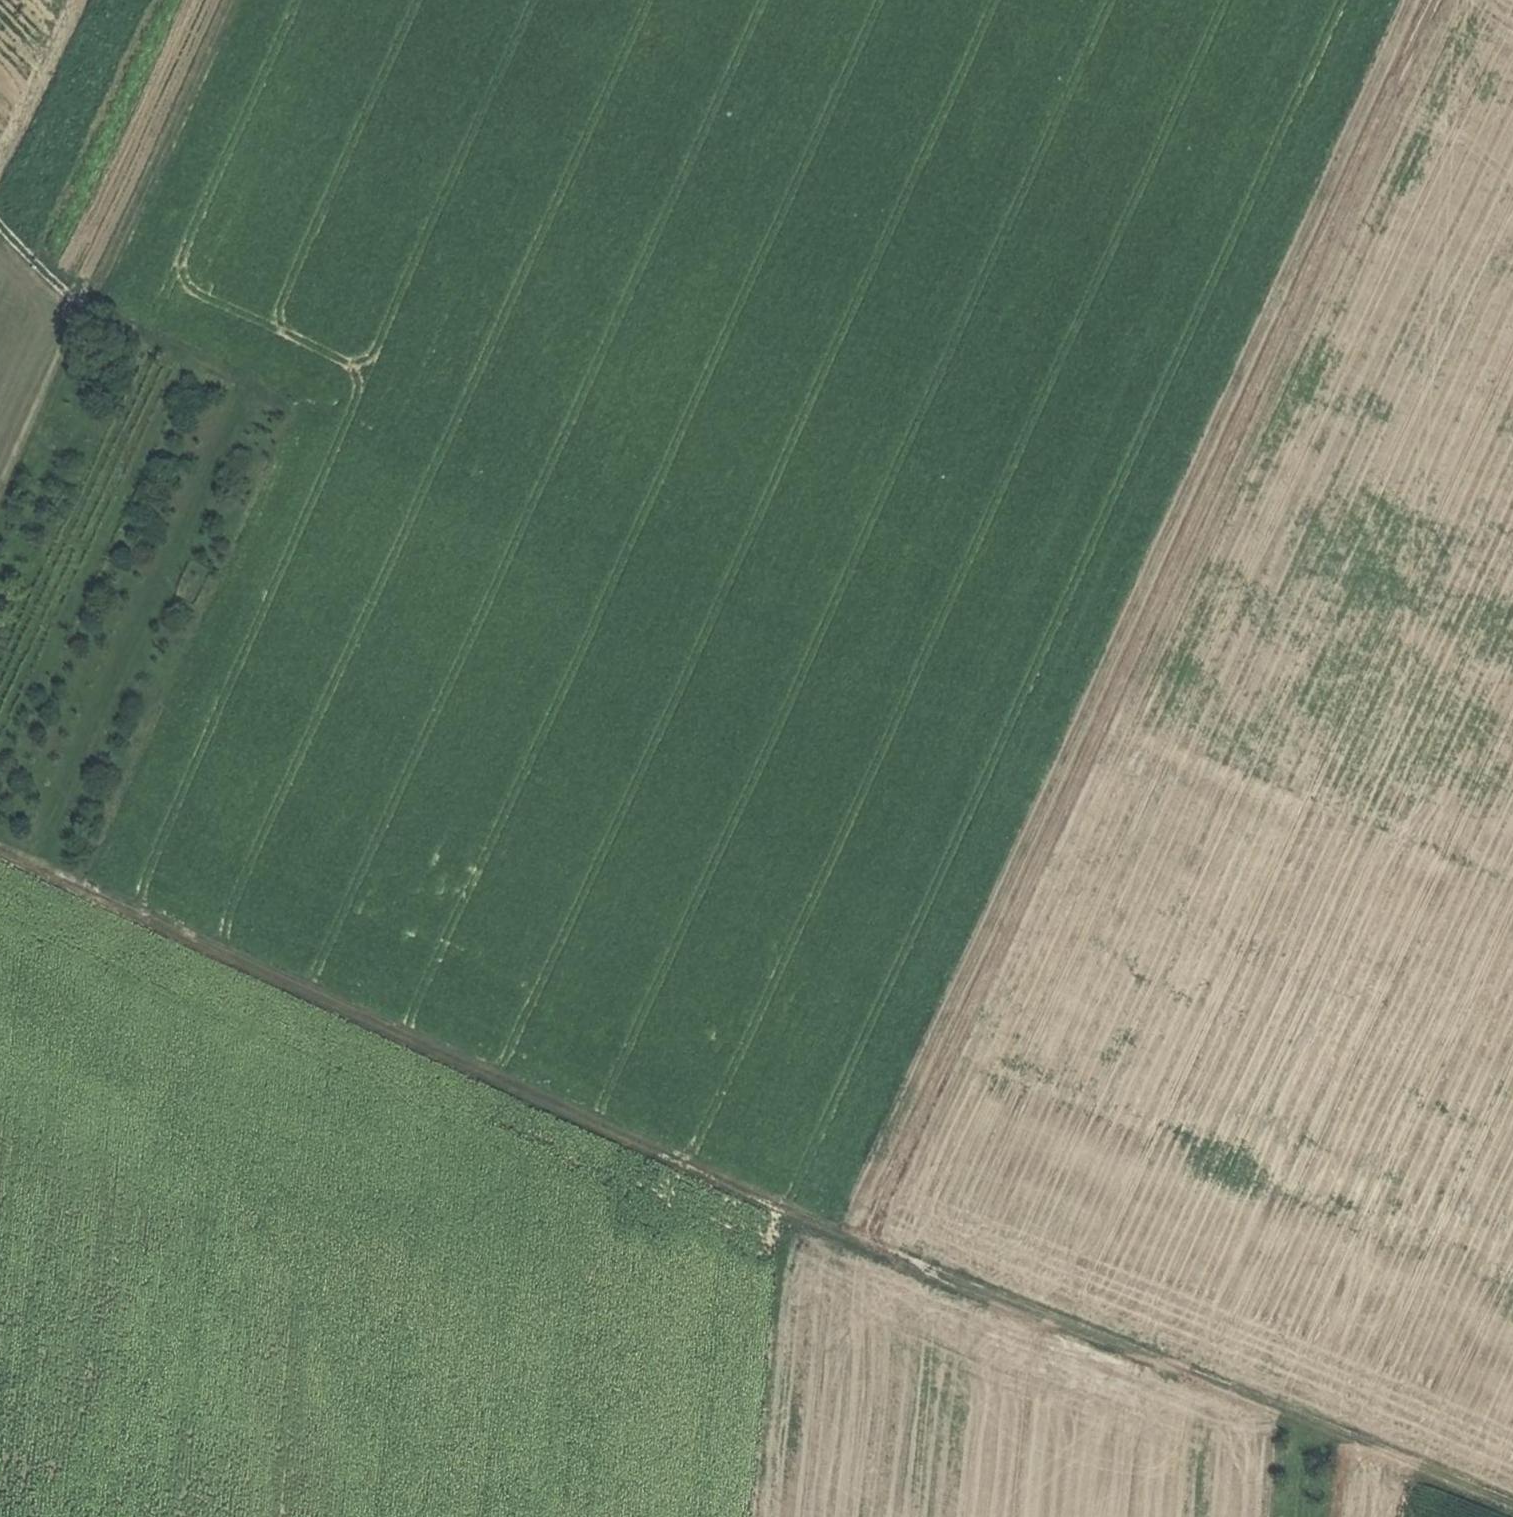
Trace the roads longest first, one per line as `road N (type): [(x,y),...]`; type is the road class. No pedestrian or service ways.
road 1 (track): [(1512,1492),(872,1226),(0,847)]
road 2 (track): [(872,1226),(1423,0)]
road 3 (track): [(93,299),(231,0)]
road 4 (track): [(0,502),(93,299)]
road 5 (track): [(93,299),(49,275),(0,225)]

